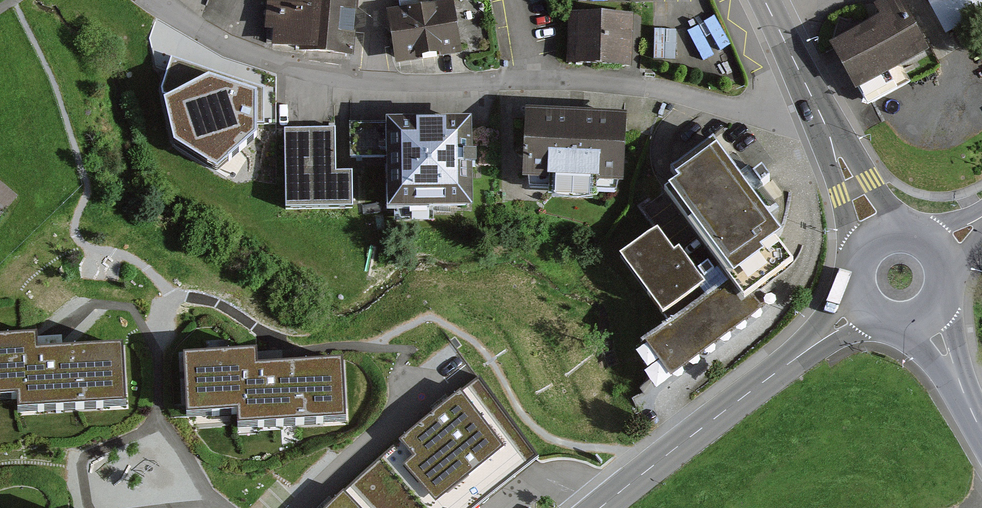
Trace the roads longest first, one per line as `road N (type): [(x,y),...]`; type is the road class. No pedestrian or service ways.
road 1 (residential): [(145,0),(280,70),(383,89),(534,83),(653,91),(799,126),(820,113)]
road 2 (secondary): [(600,507),(816,344)]
road 3 (residential): [(308,507),(453,372)]
road 4 (secondary): [(873,241),(820,113)]
road 5 (secondary): [(820,113),(765,0)]
road 6 (secondary): [(926,323),(981,430)]

